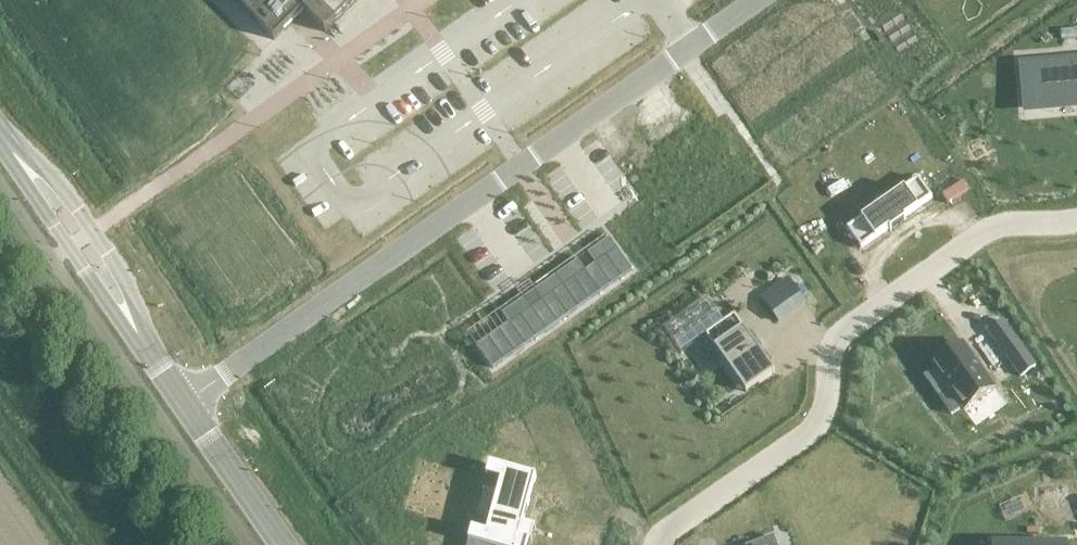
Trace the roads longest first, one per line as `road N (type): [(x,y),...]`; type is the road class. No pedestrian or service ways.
road 1 (residential): [(187,401),(694,44)]
road 2 (residential): [(1076,214),(999,221),(843,331),(808,424),(670,526),(659,544)]
road 3 (tertiary): [(141,335),(125,275),(51,173),(20,160)]
road 4 (tertiary): [(20,160),(113,308),(141,335)]
road 5 (tertiary): [(287,544),(187,401)]

